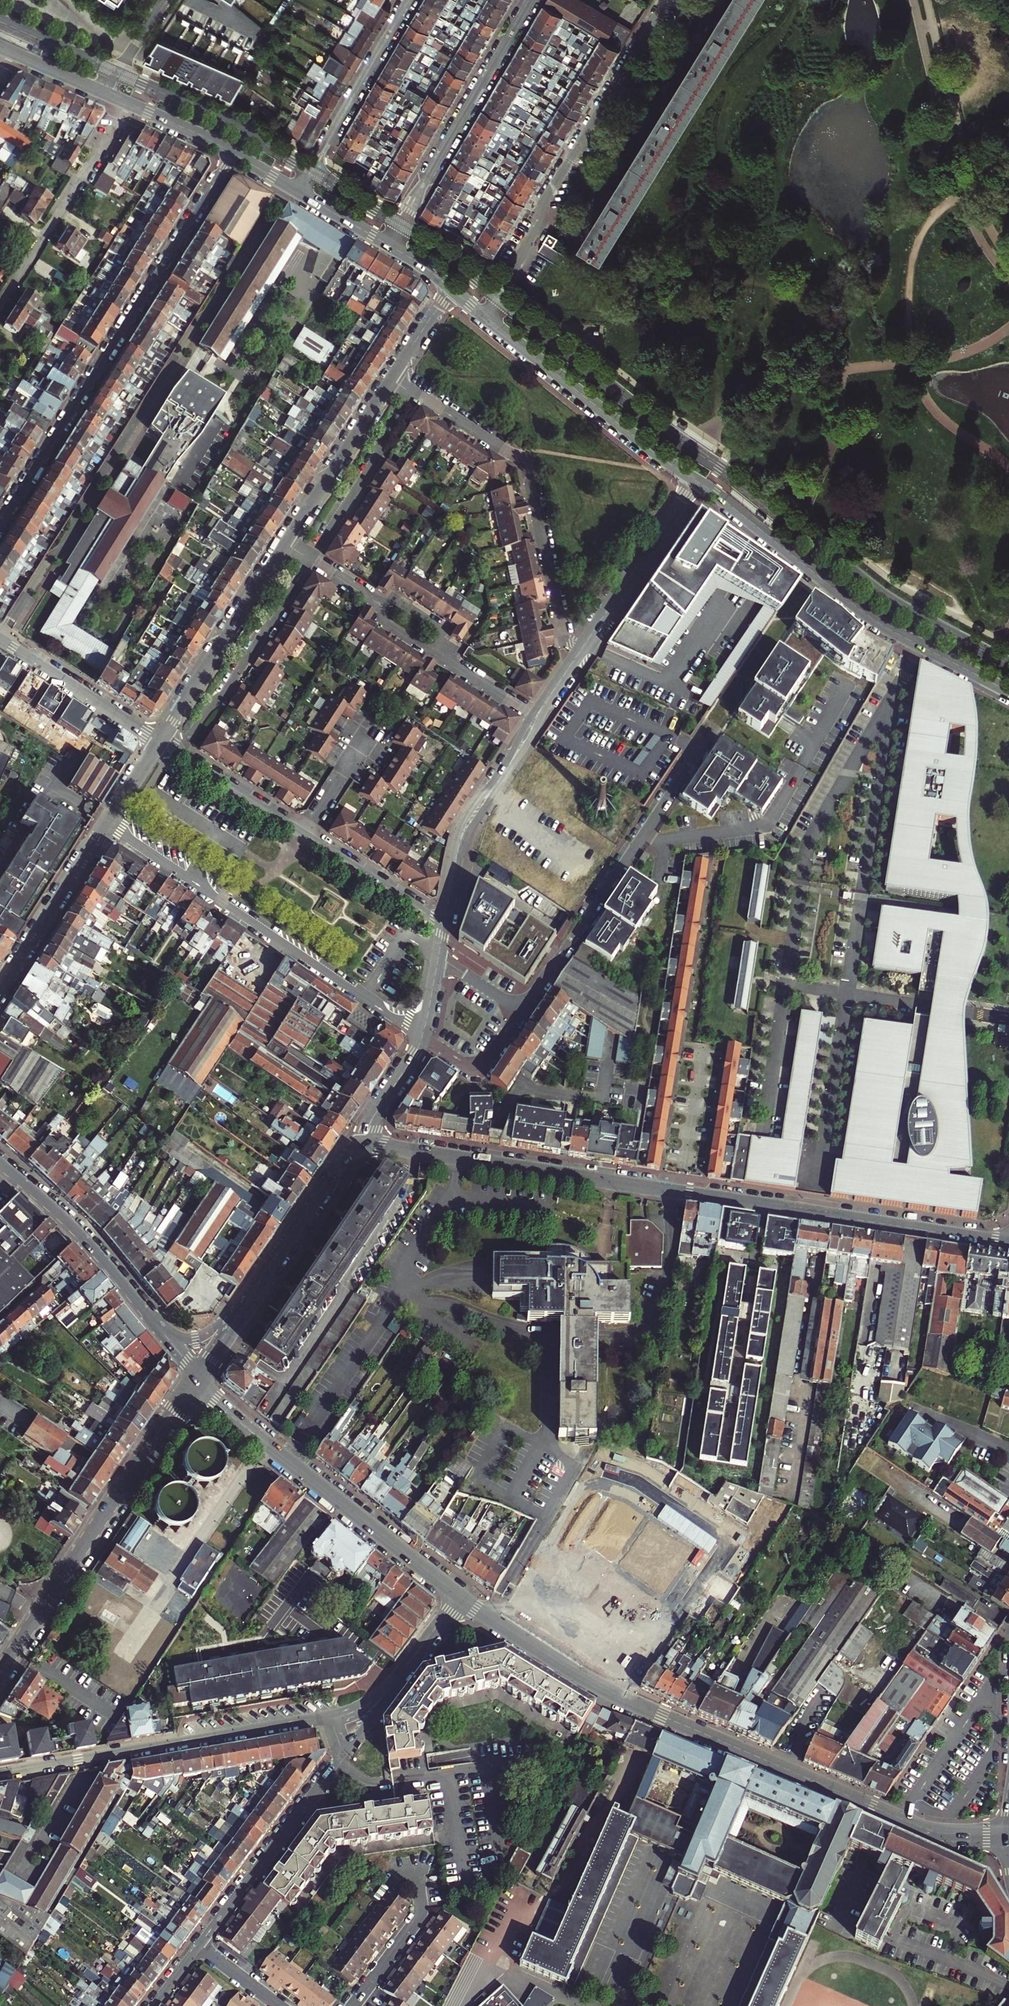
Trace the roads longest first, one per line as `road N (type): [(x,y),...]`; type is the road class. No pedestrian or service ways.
road 1 (secondary): [(355,1141),(1008,1242)]
road 2 (secondary): [(1008,1833),(939,1833),(899,1818),(612,1693),(461,1597)]
road 3 (residential): [(232,153),(0,523)]
road 4 (residential): [(109,821),(422,1036)]
road 5 (secondary): [(694,480),(881,624),(1008,691)]
road 6 (residential): [(484,316),(669,0)]
road 7 (secondary): [(461,1597),(213,1400),(196,1378)]
road 8 (residential): [(416,395),(532,465),(570,667)]
road 9 (residential): [(331,1715),(0,1775)]
road 10 (residential): [(714,730),(522,1003)]
road 11 (secondary): [(38,1615),(196,1378)]
road 12 (secondary): [(484,316),(694,480)]
road 13 (residential): [(400,224),(531,0)]
road 14 (residential): [(310,559),(195,733),(160,741)]
road 15 (secondary): [(0,1158),(69,1220),(166,1336)]
road 16 (residential): [(199,1946),(343,1753)]
road 17 (residential): [(128,104),(0,305)]
road 18 (residential): [(287,543),(160,741)]
road 19 (residential): [(537,717),(461,838),(444,924)]
road 20 (residential): [(694,480),(570,667)]
road 21 (residential): [(410,0),(298,192)]
road 22 (residential): [(109,821),(0,991)]
road 23 (secondary): [(242,1308),(355,1141)]
road 24 (residential): [(416,395),(310,559)]
road 25 (residential): [(391,380),(287,543)]
road 26 (residential): [(0,640),(160,741)]
road 27 (residential): [(303,834),(160,741)]
road 28 (residential): [(444,924),(303,834)]
road 29 (residential): [(353,2005),(418,1920),(415,1865)]
road 30 (residential): [(522,1003),(478,1070),(422,1036)]
road 31 (residential): [(303,834),(378,717)]
road 32 (residential): [(355,1141),(422,1036)]
road 33 (residential): [(433,649),(537,717)]

